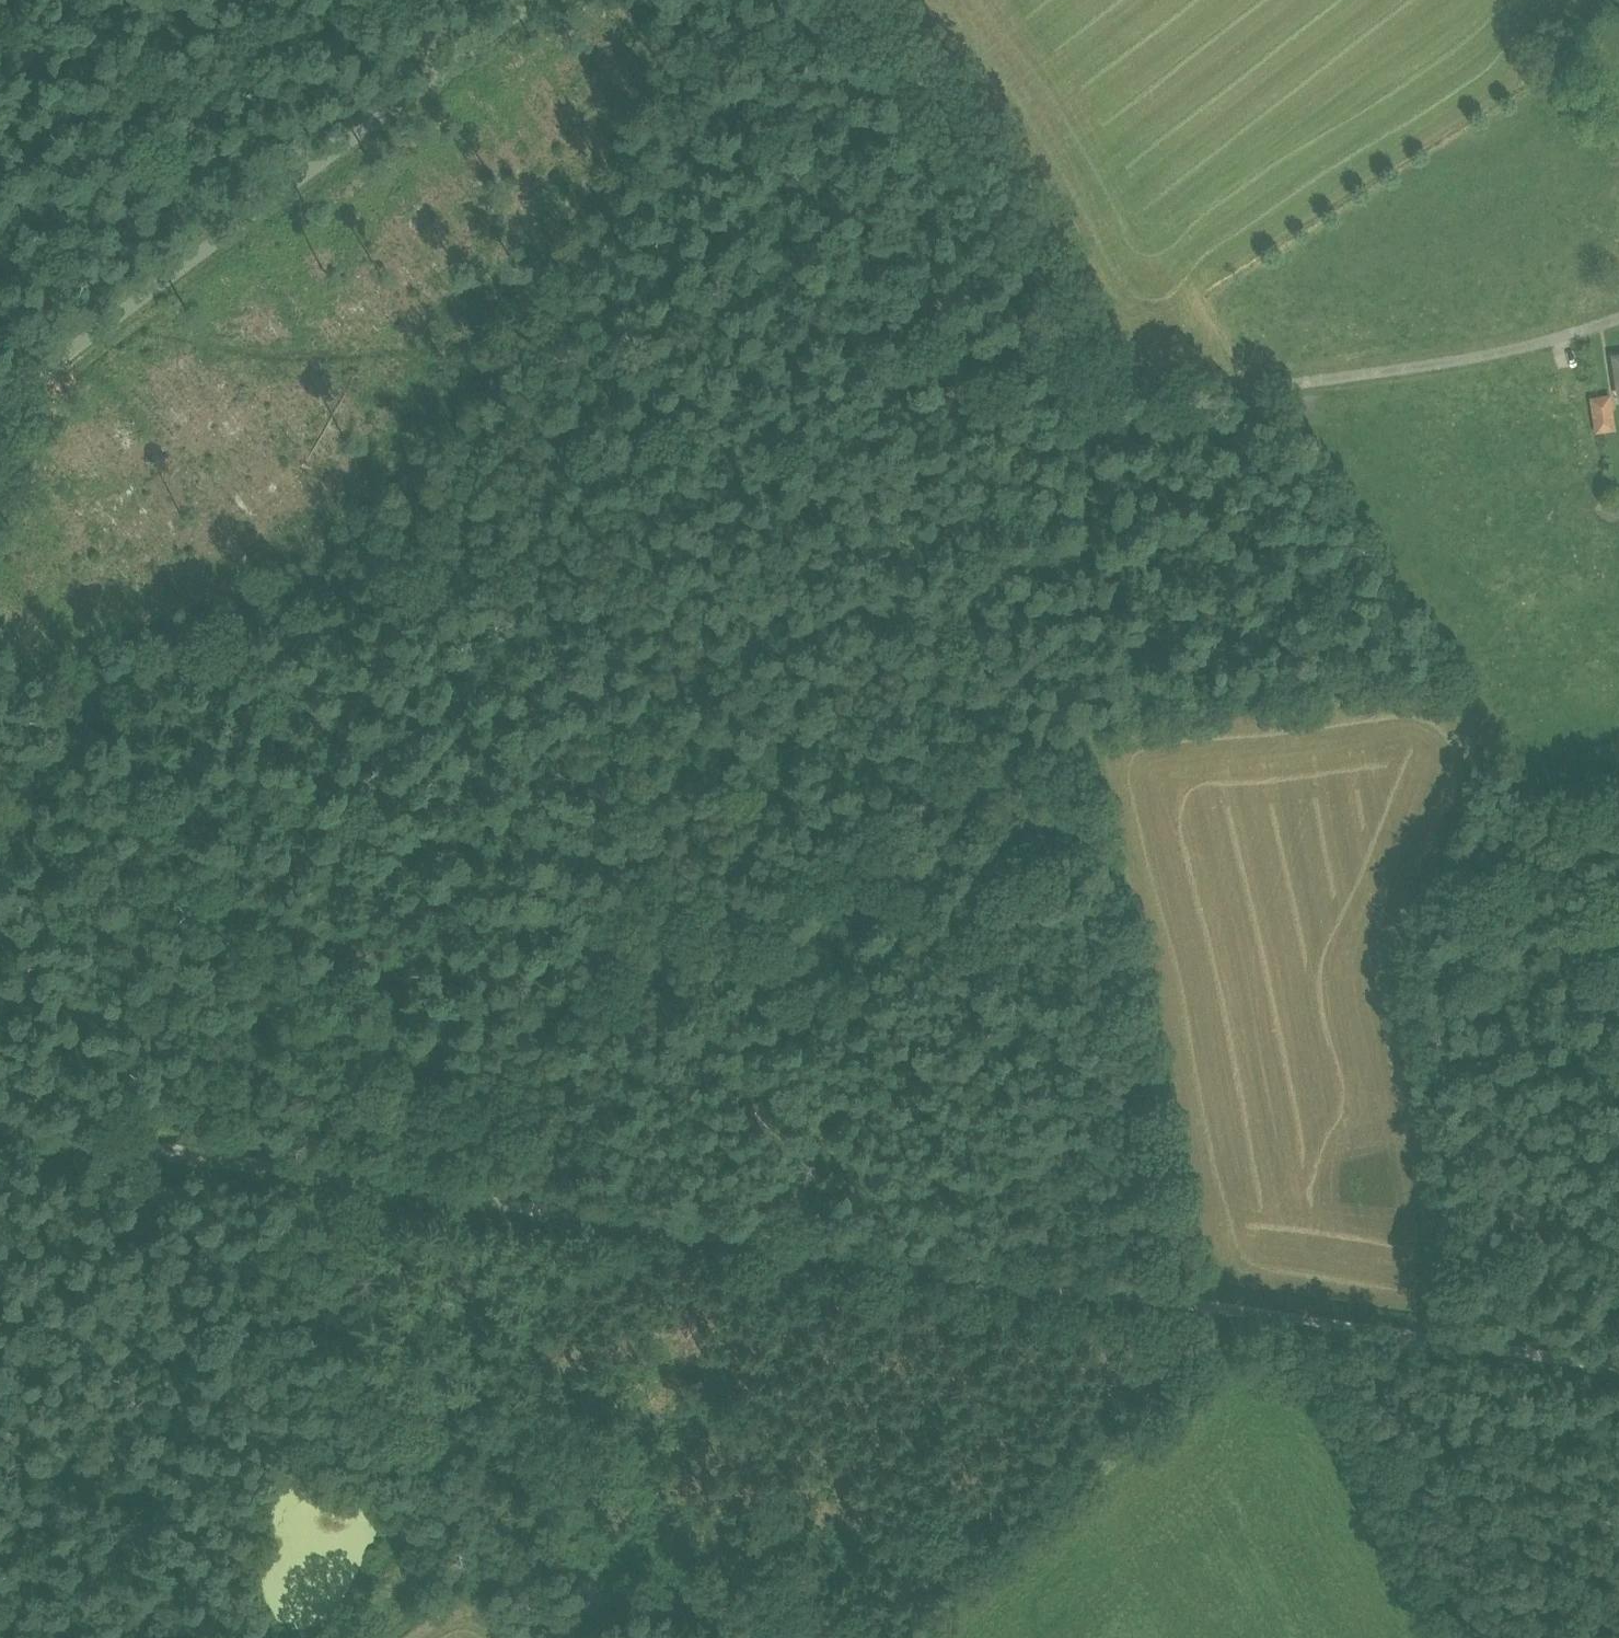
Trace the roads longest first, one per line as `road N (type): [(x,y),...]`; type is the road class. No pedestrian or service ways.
road 1 (track): [(0,1125),(1618,1362)]
road 2 (unclassified): [(0,408),(540,0)]

